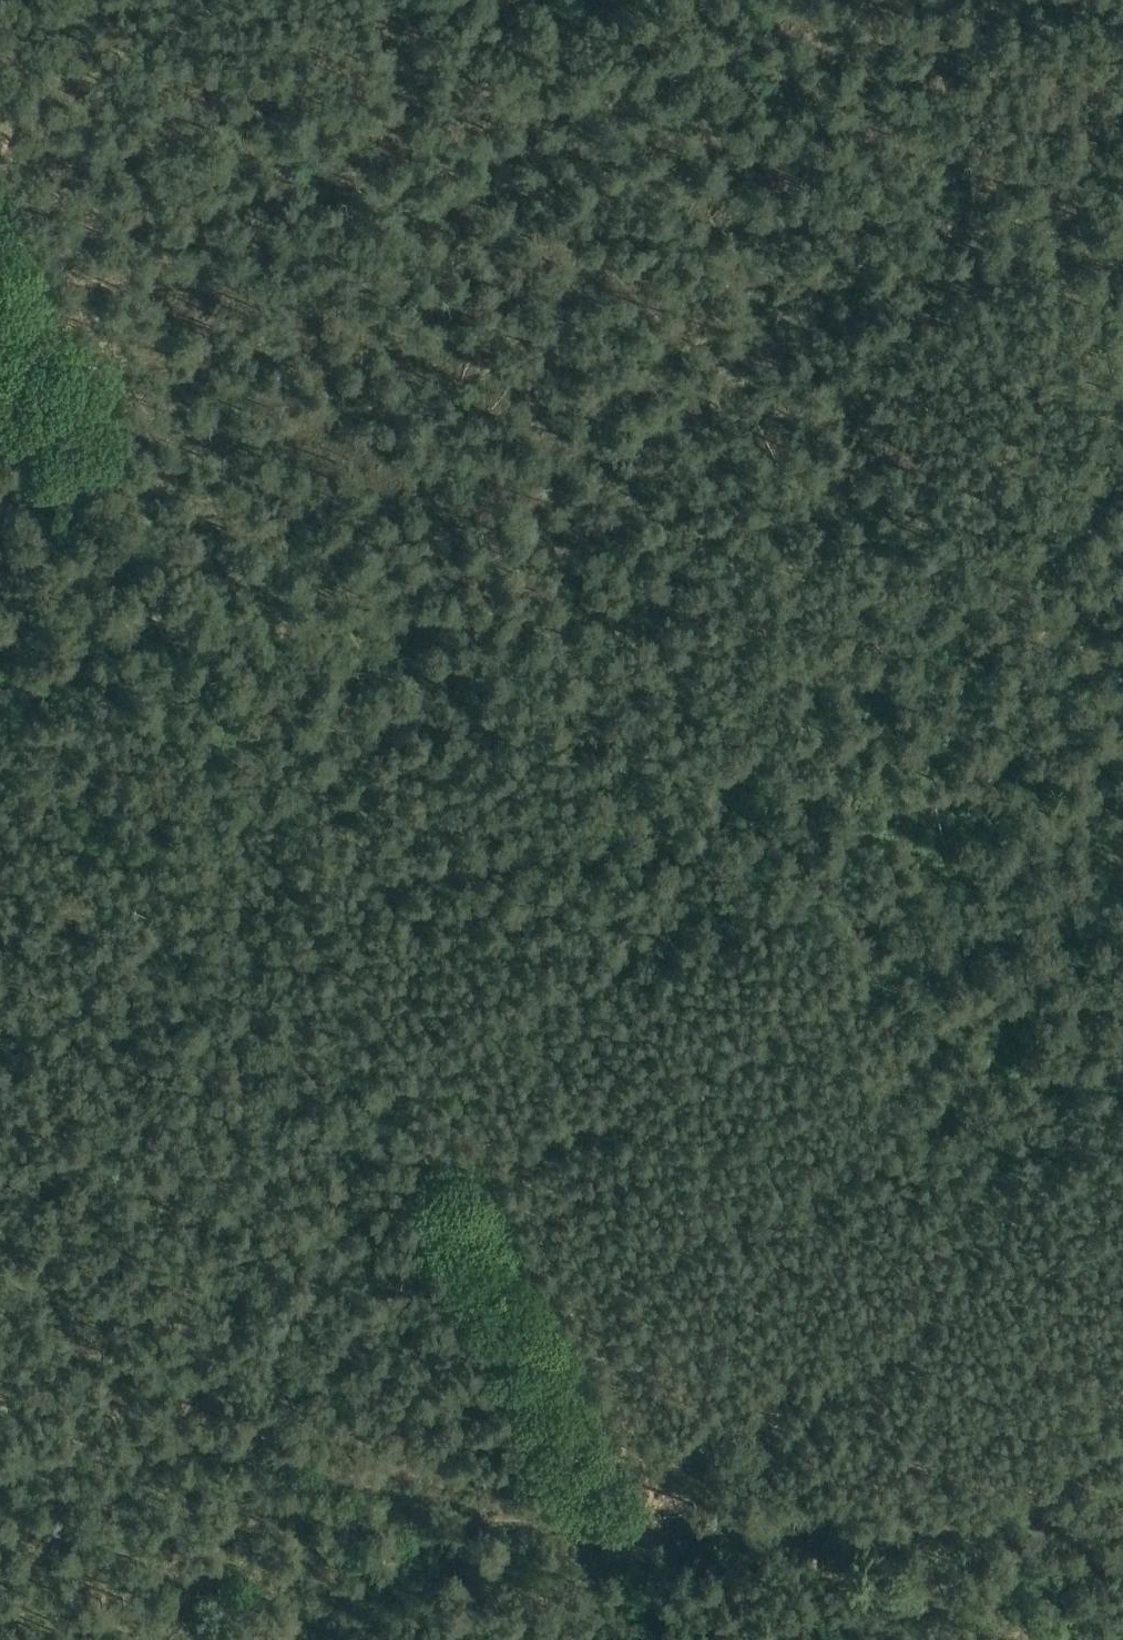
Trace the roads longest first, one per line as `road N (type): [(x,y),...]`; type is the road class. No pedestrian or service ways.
road 1 (track): [(666,1639),(297,881),(0,300)]

